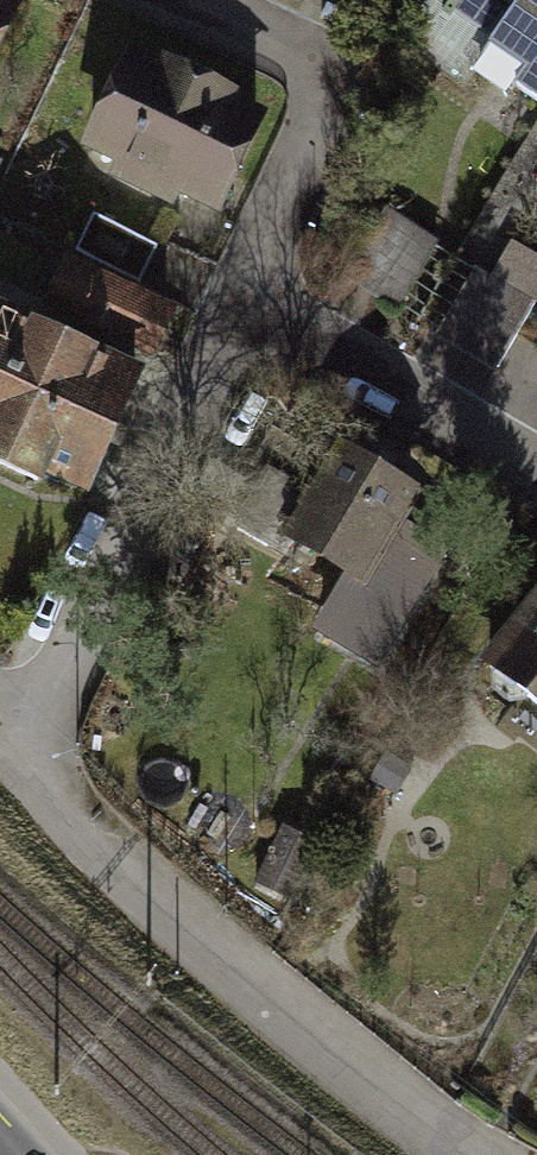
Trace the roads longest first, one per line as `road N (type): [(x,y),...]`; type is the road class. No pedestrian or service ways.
road 1 (residential): [(479,1154),(265,996),(19,775)]
road 2 (residential): [(19,775),(251,295)]
road 3 (residential): [(251,295),(339,60),(211,0)]
road 4 (residential): [(536,471),(251,295)]

